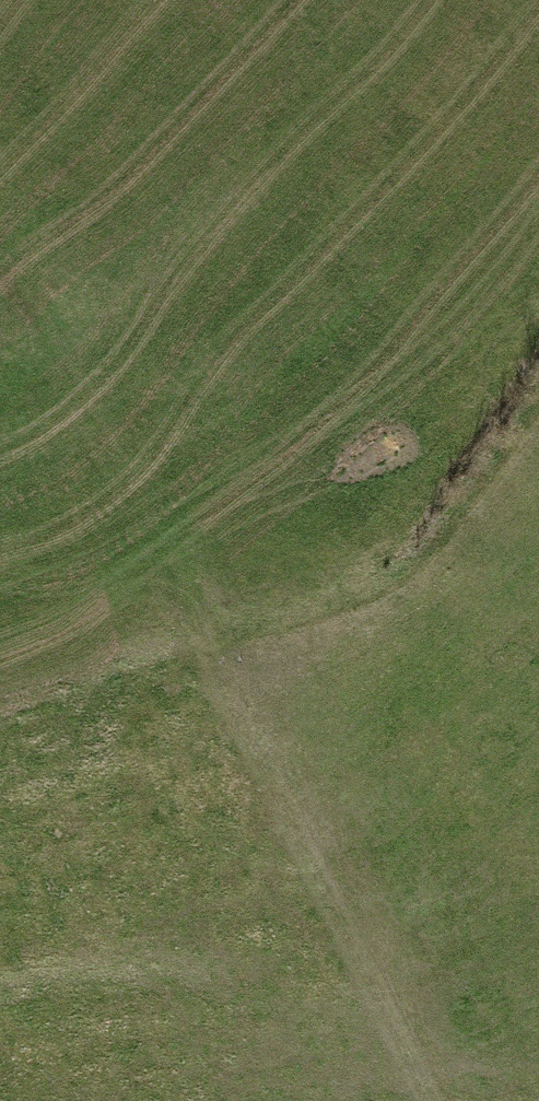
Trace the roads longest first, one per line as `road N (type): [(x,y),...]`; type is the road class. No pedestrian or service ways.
road 1 (track): [(0,237),(435,1100)]
road 2 (track): [(216,675),(448,571),(538,432)]

